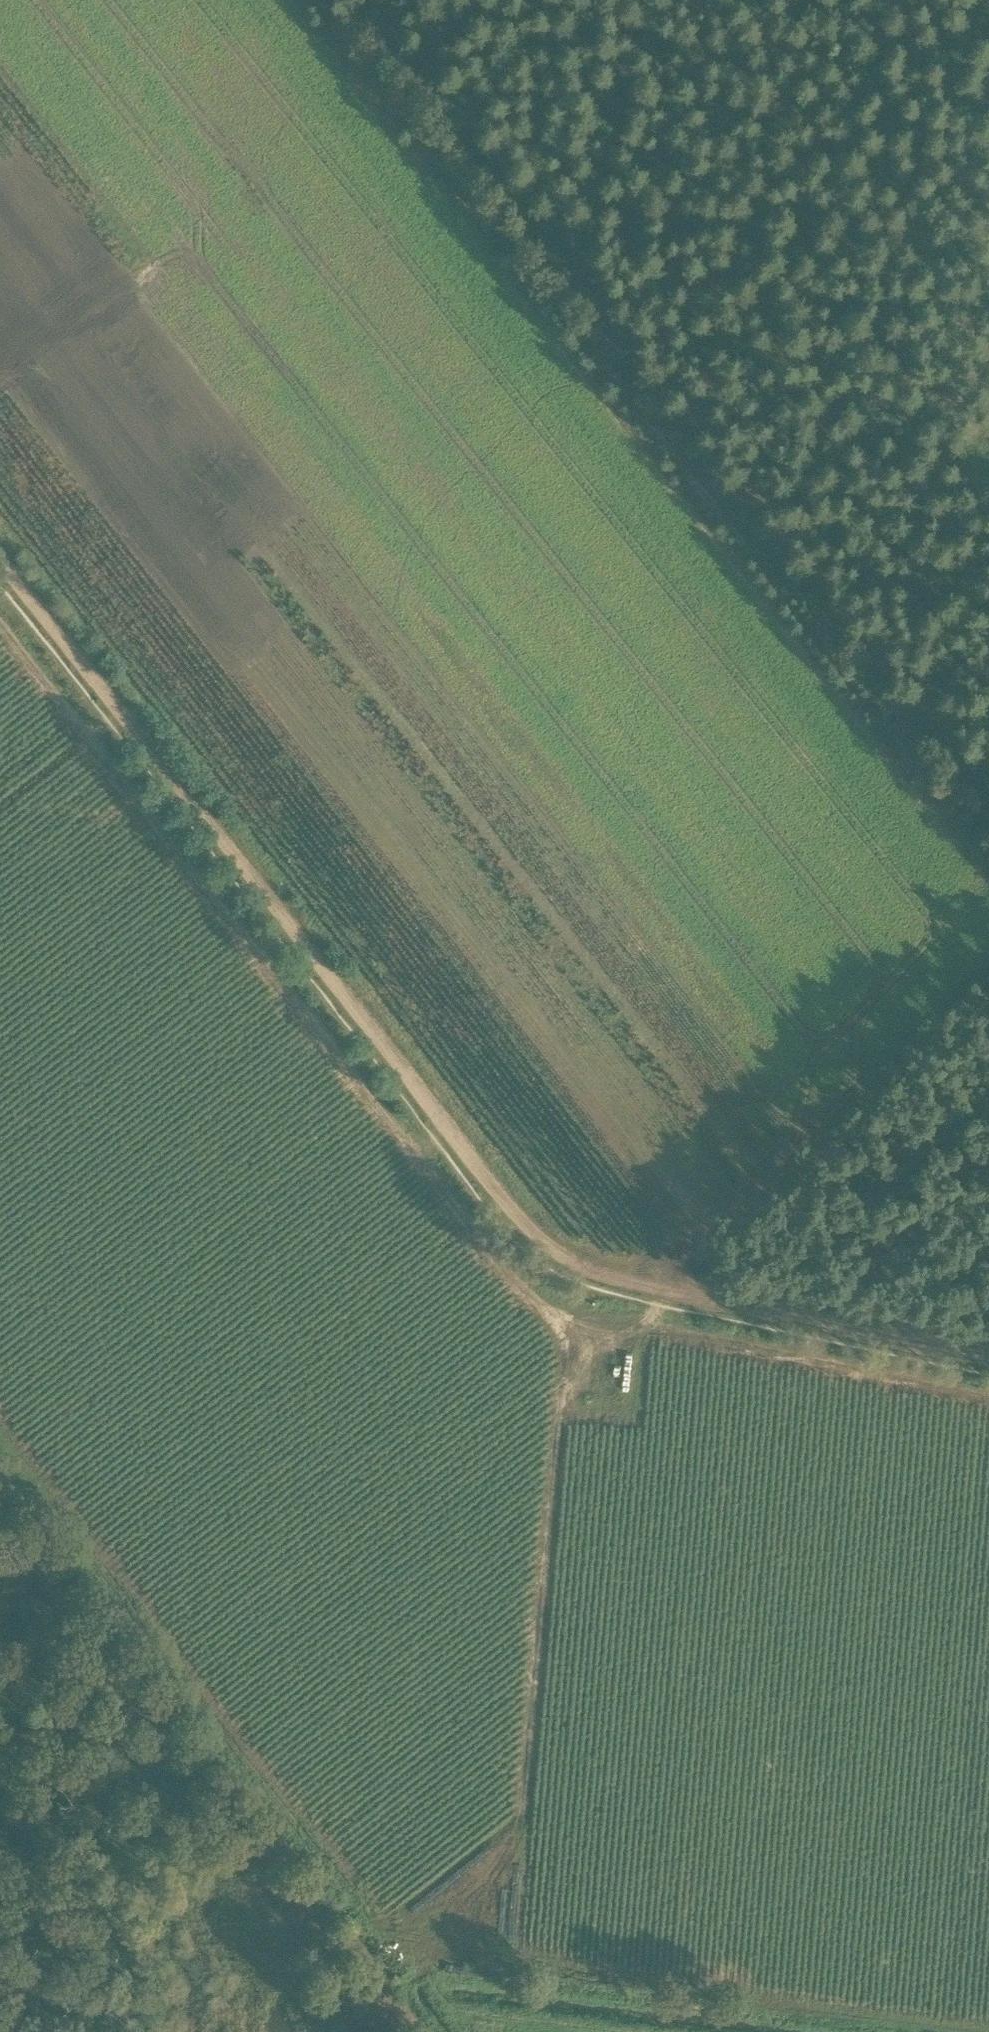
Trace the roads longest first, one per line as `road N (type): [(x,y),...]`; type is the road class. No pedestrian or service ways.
road 1 (track): [(988,1358),(609,1279),(541,1244),(0,562)]
road 2 (track): [(322,0),(988,840)]
road 3 (track): [(570,308),(641,0)]

